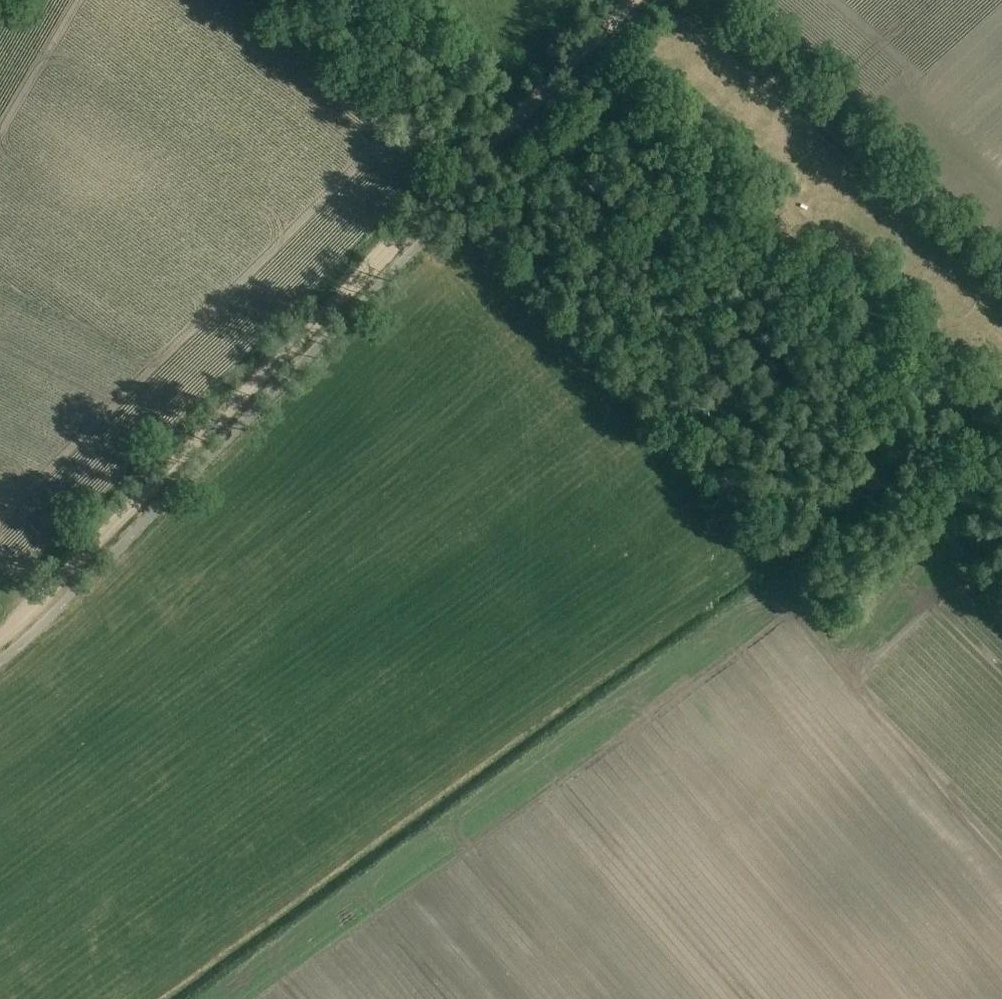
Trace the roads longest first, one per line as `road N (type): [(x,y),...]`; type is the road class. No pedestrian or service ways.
road 1 (track): [(0,636),(631,0)]
road 2 (track): [(1001,285),(680,0)]

